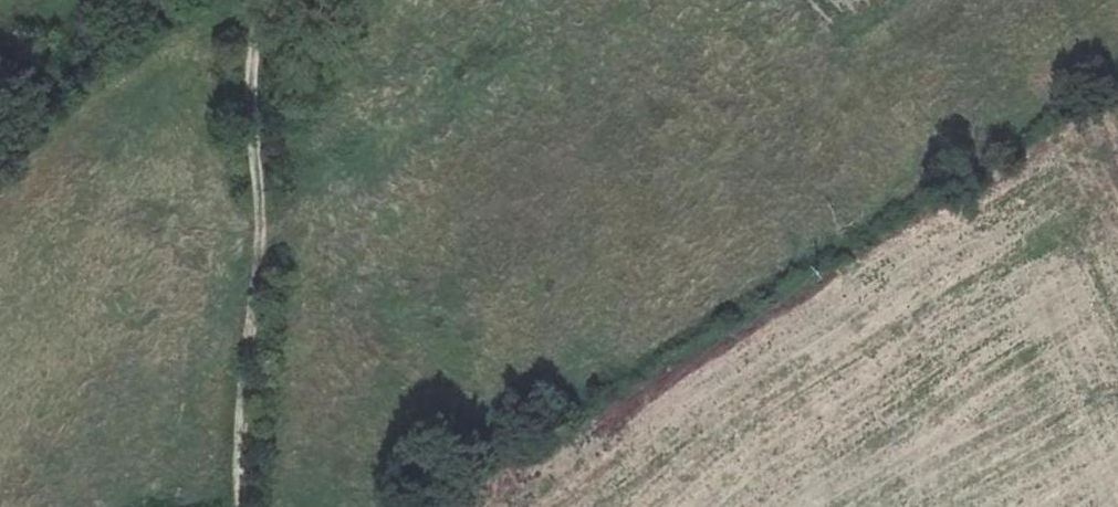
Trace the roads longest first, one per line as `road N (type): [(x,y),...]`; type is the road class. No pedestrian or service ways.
road 1 (track): [(241,506),(274,0)]

